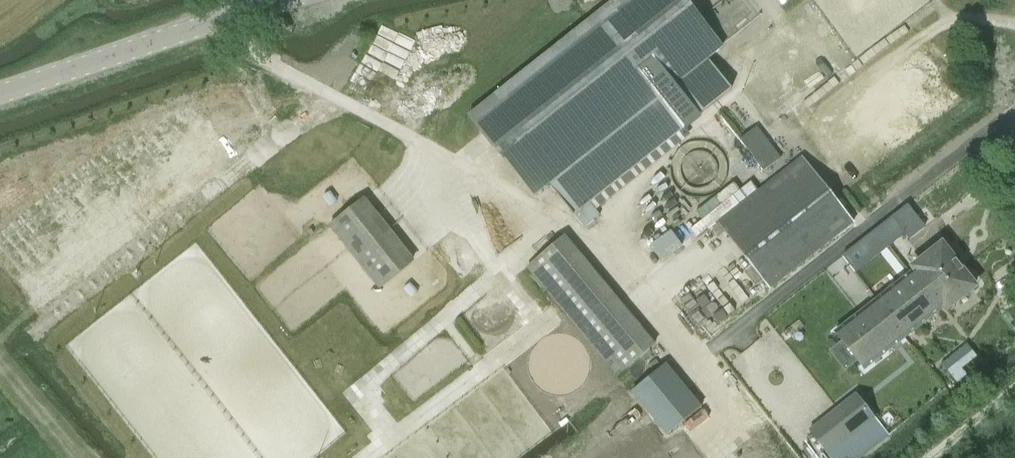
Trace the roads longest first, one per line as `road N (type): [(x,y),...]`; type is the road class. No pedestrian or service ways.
road 1 (track): [(1014,294),(951,351),(887,385),(848,383),(807,341),(728,308),(277,71)]
road 2 (tertiary): [(0,97),(297,0)]

